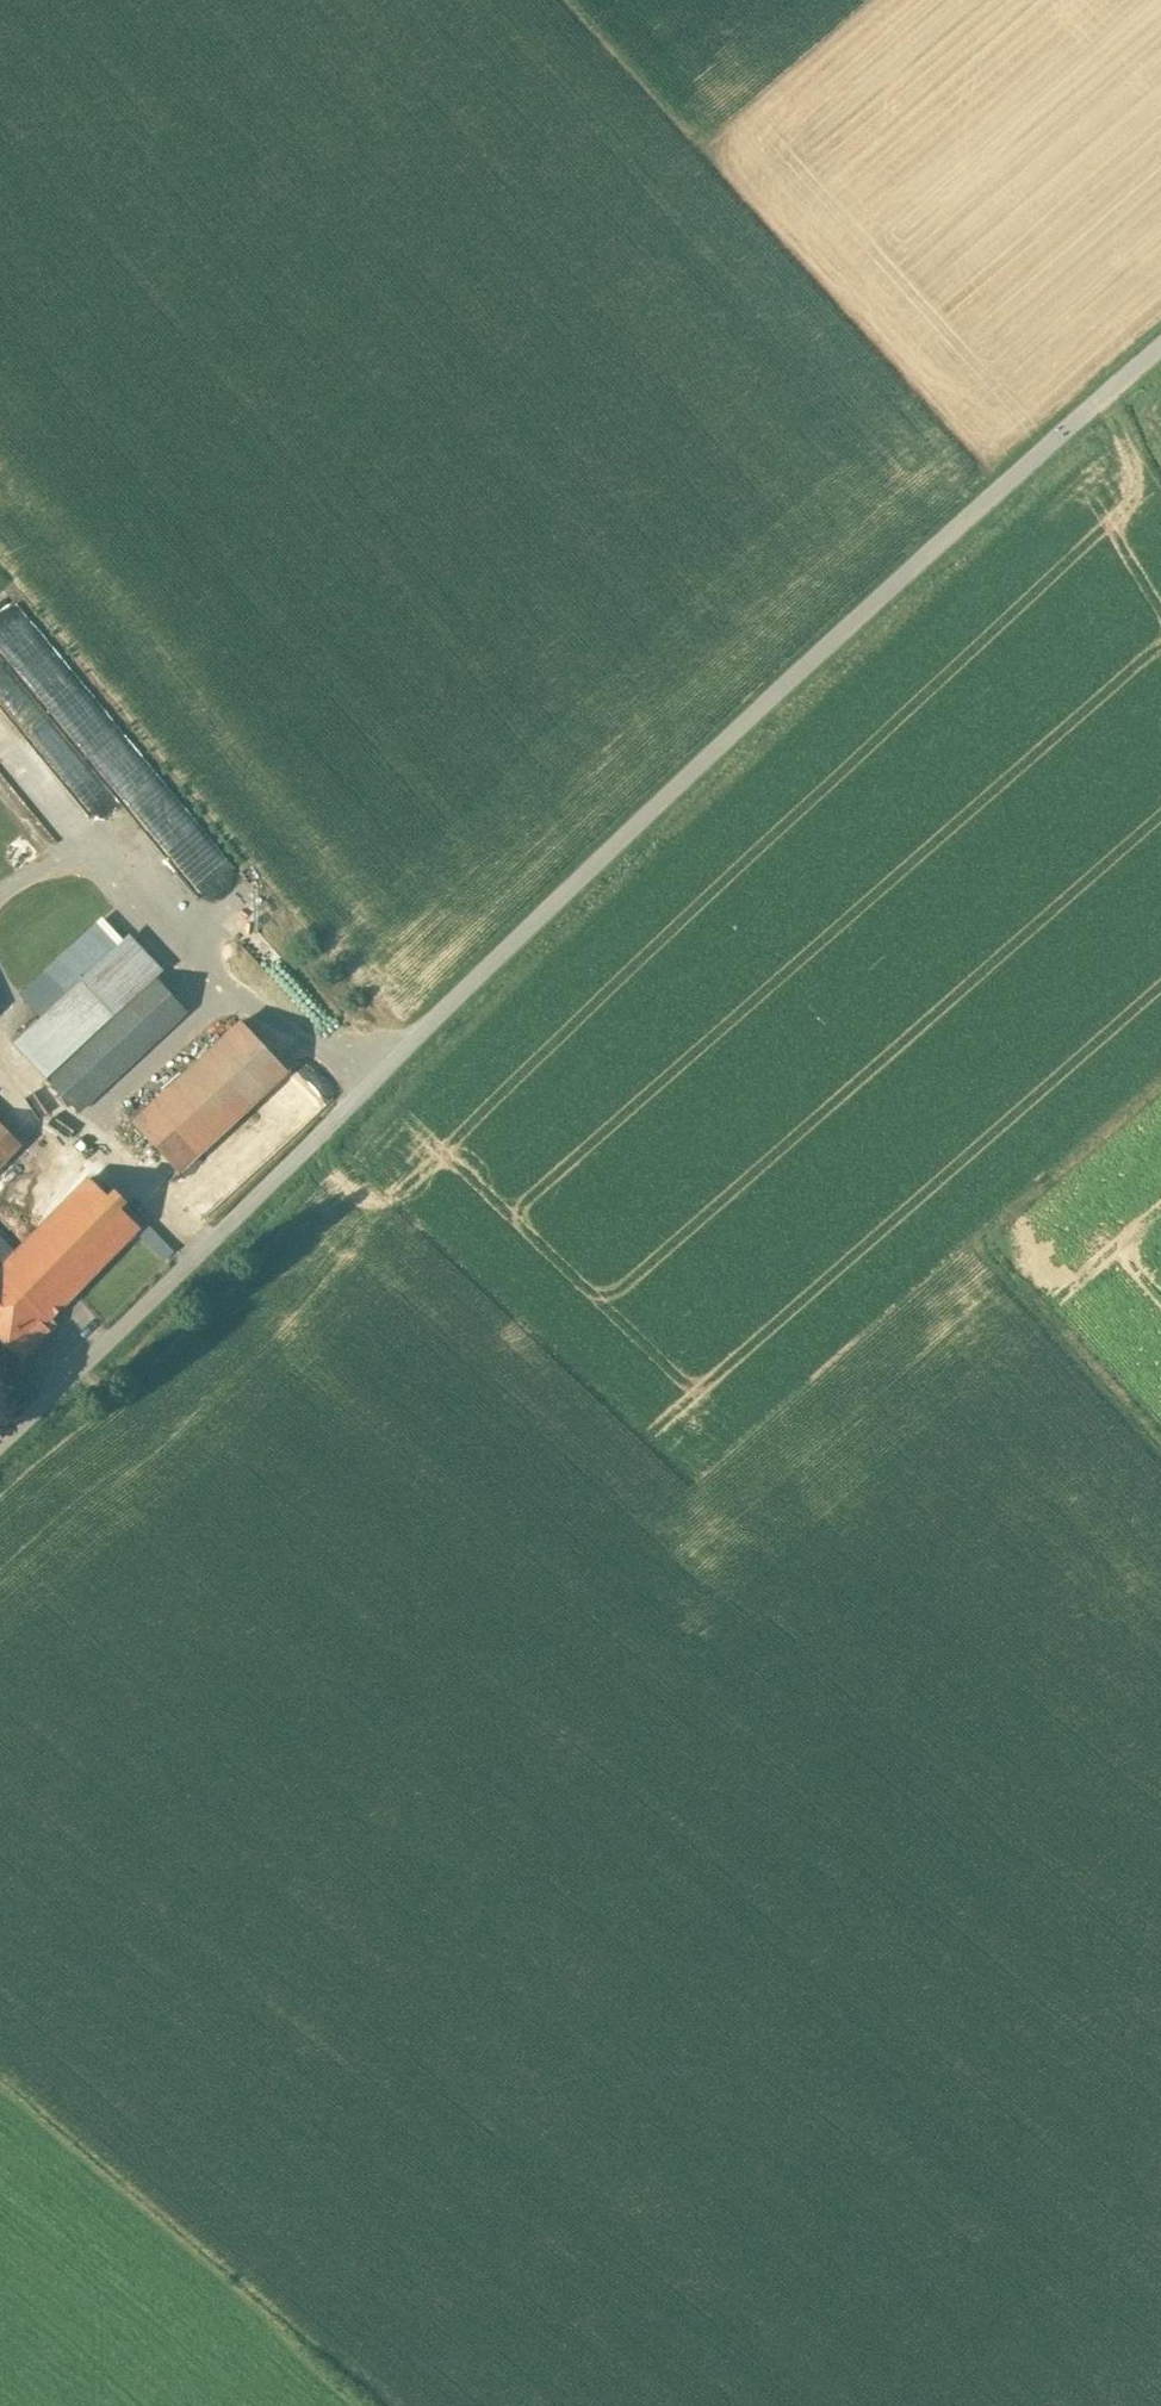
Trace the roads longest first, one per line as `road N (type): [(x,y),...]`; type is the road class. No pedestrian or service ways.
road 1 (unclassified): [(1160,344),(404,1043),(0,1442)]

